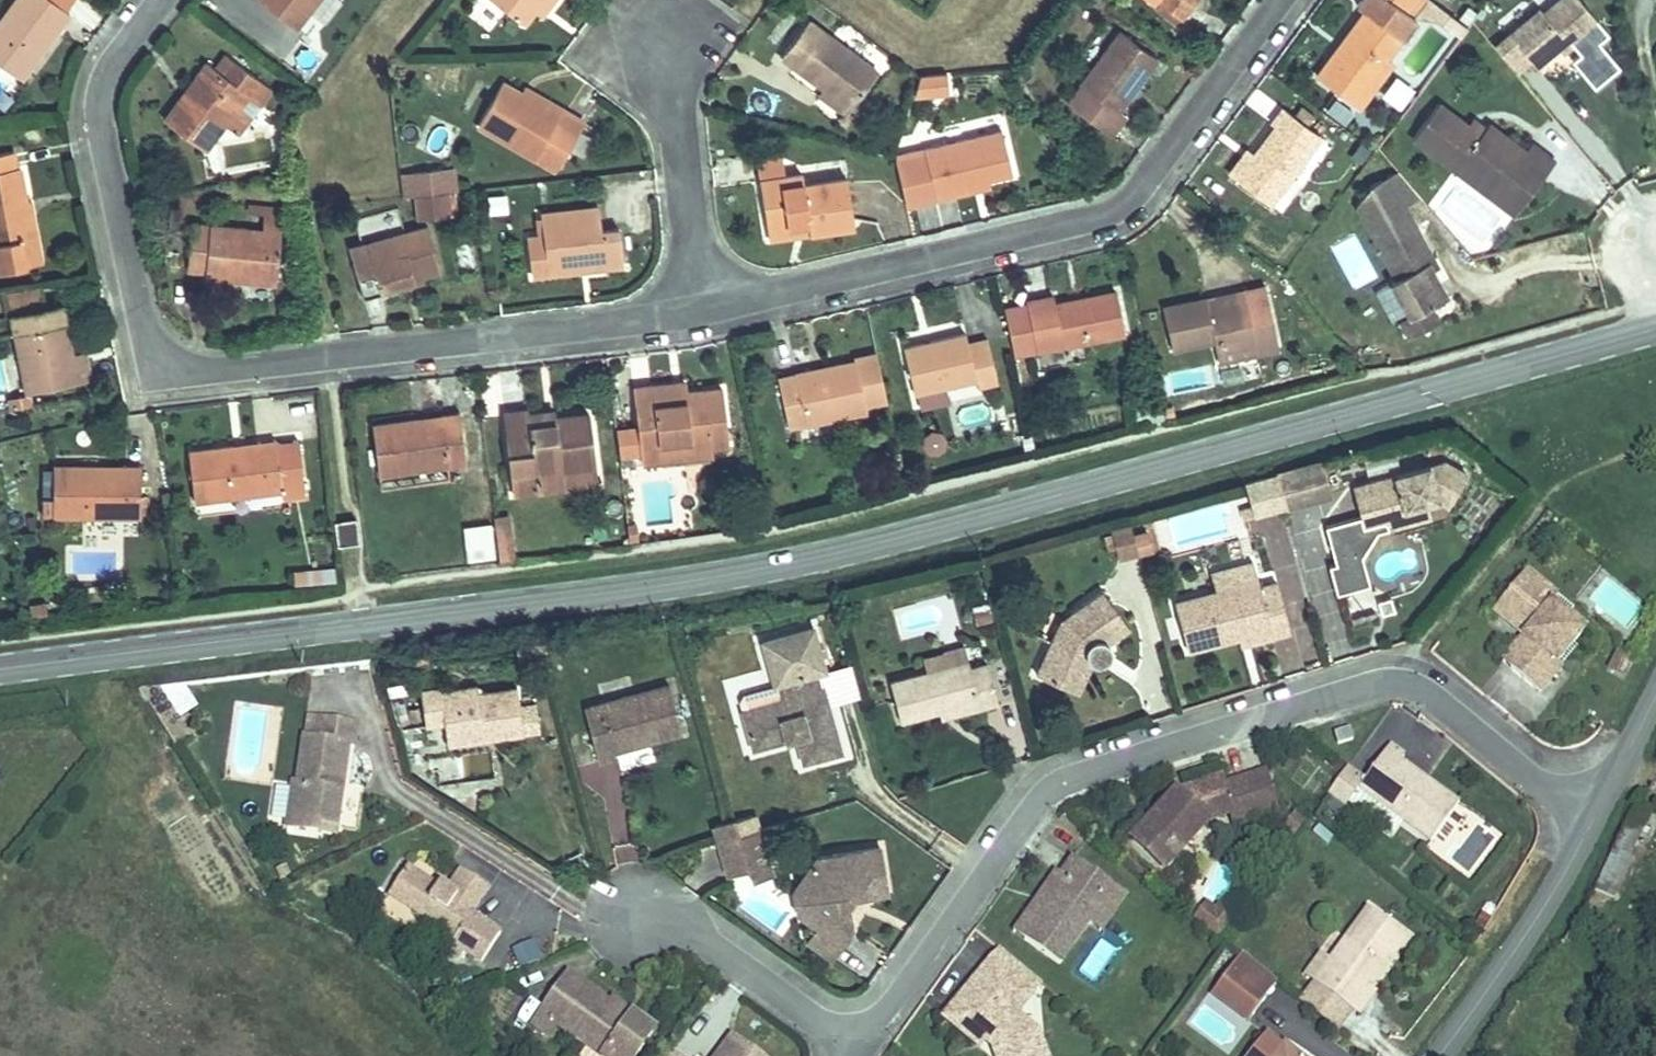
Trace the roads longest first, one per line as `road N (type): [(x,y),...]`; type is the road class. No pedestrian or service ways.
road 1 (secondary): [(0,669),(584,597),(834,554),(1655,329)]
road 2 (residential): [(703,314),(154,377),(99,113),(113,56),(157,0)]
road 3 (residential): [(1607,790),(1521,758),(1414,671),(1048,773),(853,1043)]
road 4 (residential): [(1283,0),(1117,209),(703,314)]
road 5 (tertiary): [(1445,1055),(1607,790)]
road 6 (residential): [(665,30),(703,314)]
road 7 (residential): [(643,916),(707,936),(853,1043)]

